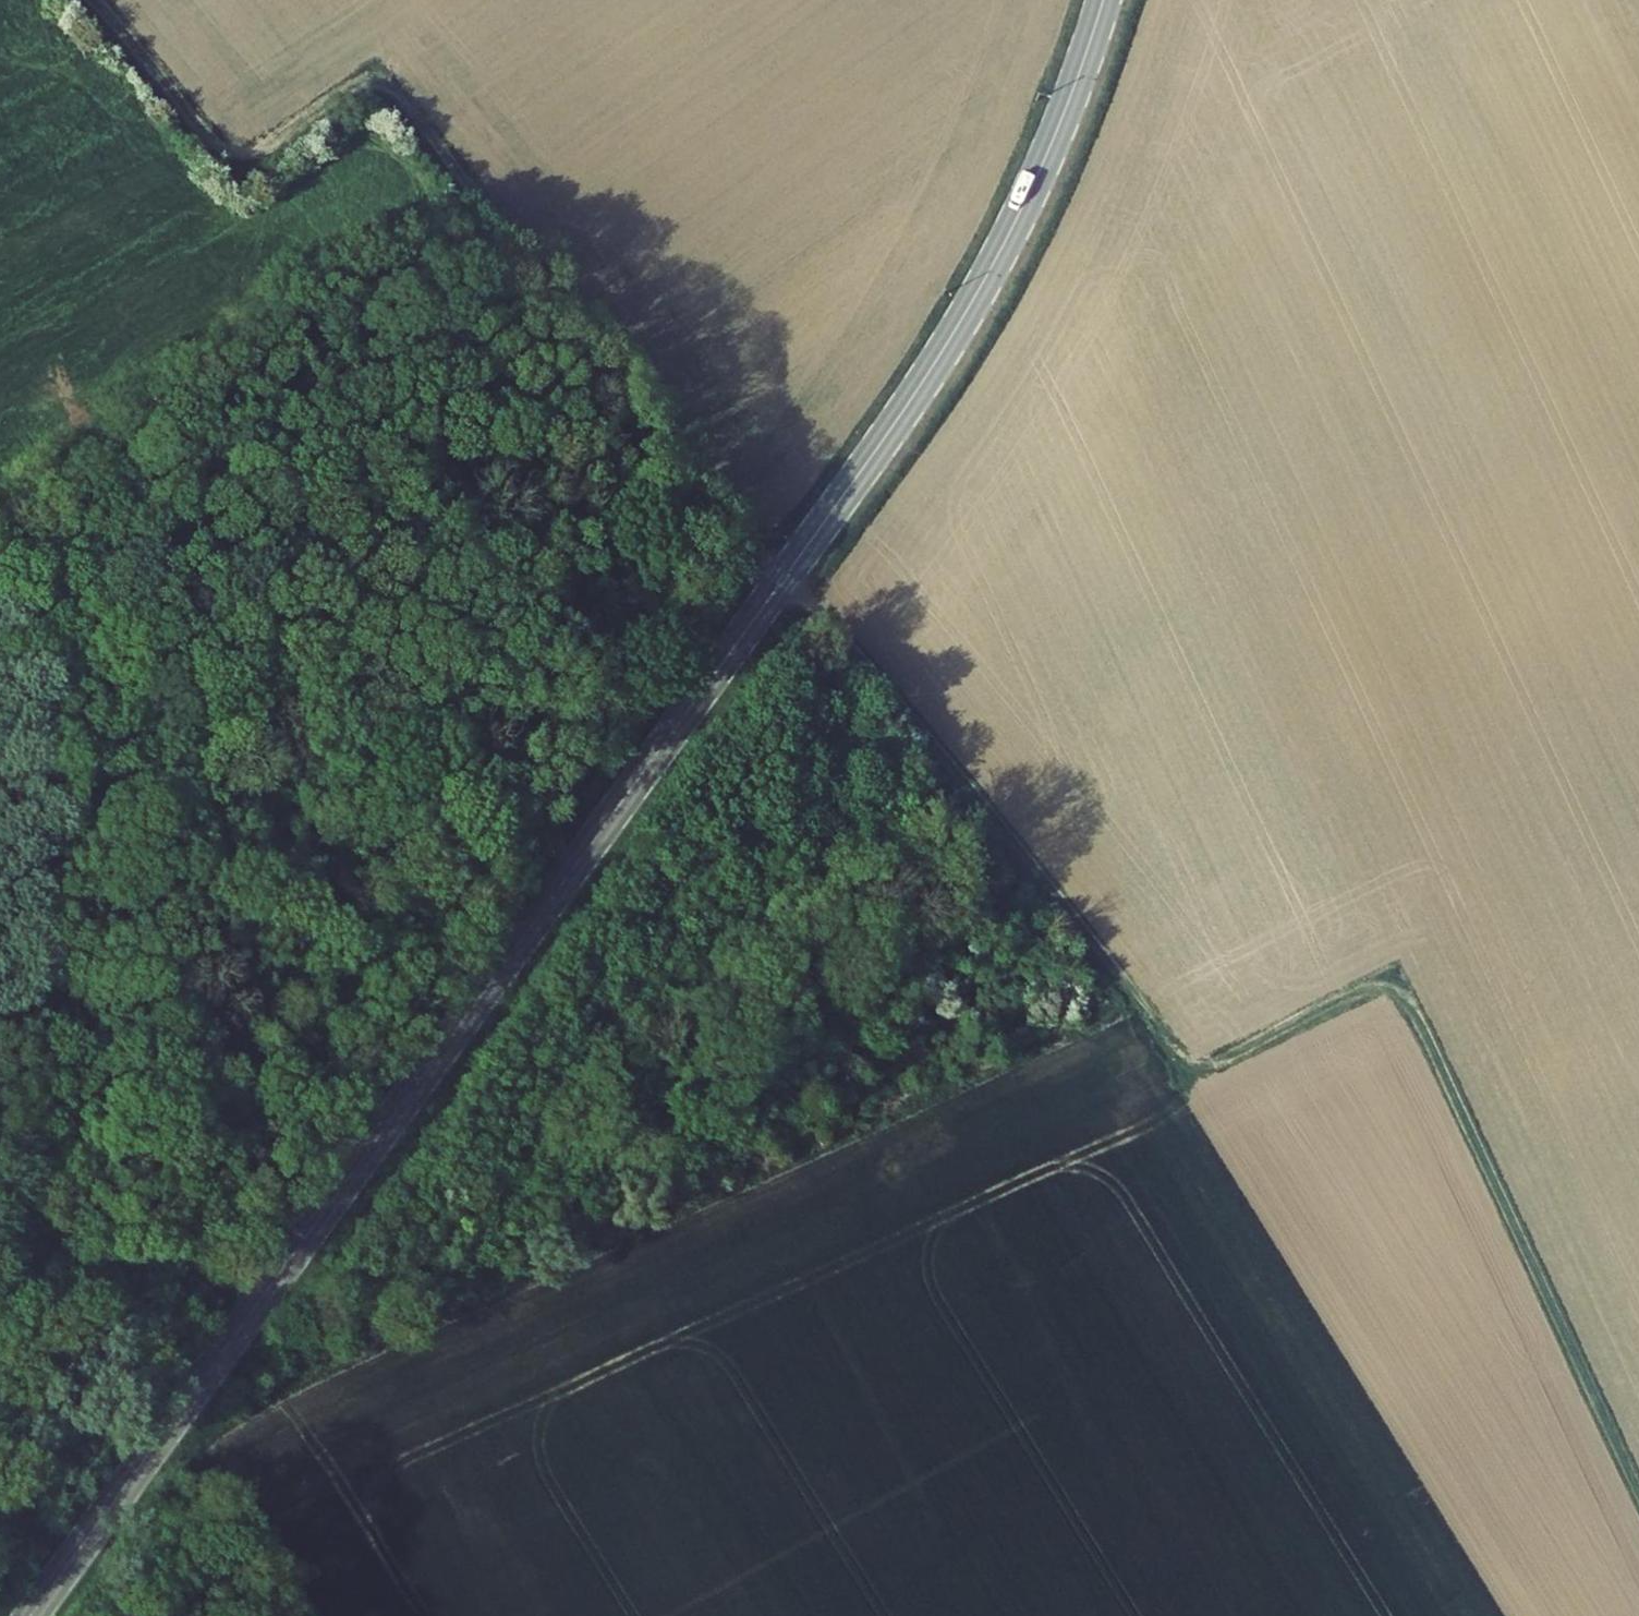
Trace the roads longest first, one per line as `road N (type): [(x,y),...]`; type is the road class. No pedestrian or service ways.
road 1 (tertiary): [(1103,0),(1039,171),(931,370),(32,1615)]
road 2 (track): [(1638,1487),(1419,1013),(1401,992),(1373,987),(1223,1059),(1194,1053)]
road 3 (track): [(183,1409),(300,1615)]

